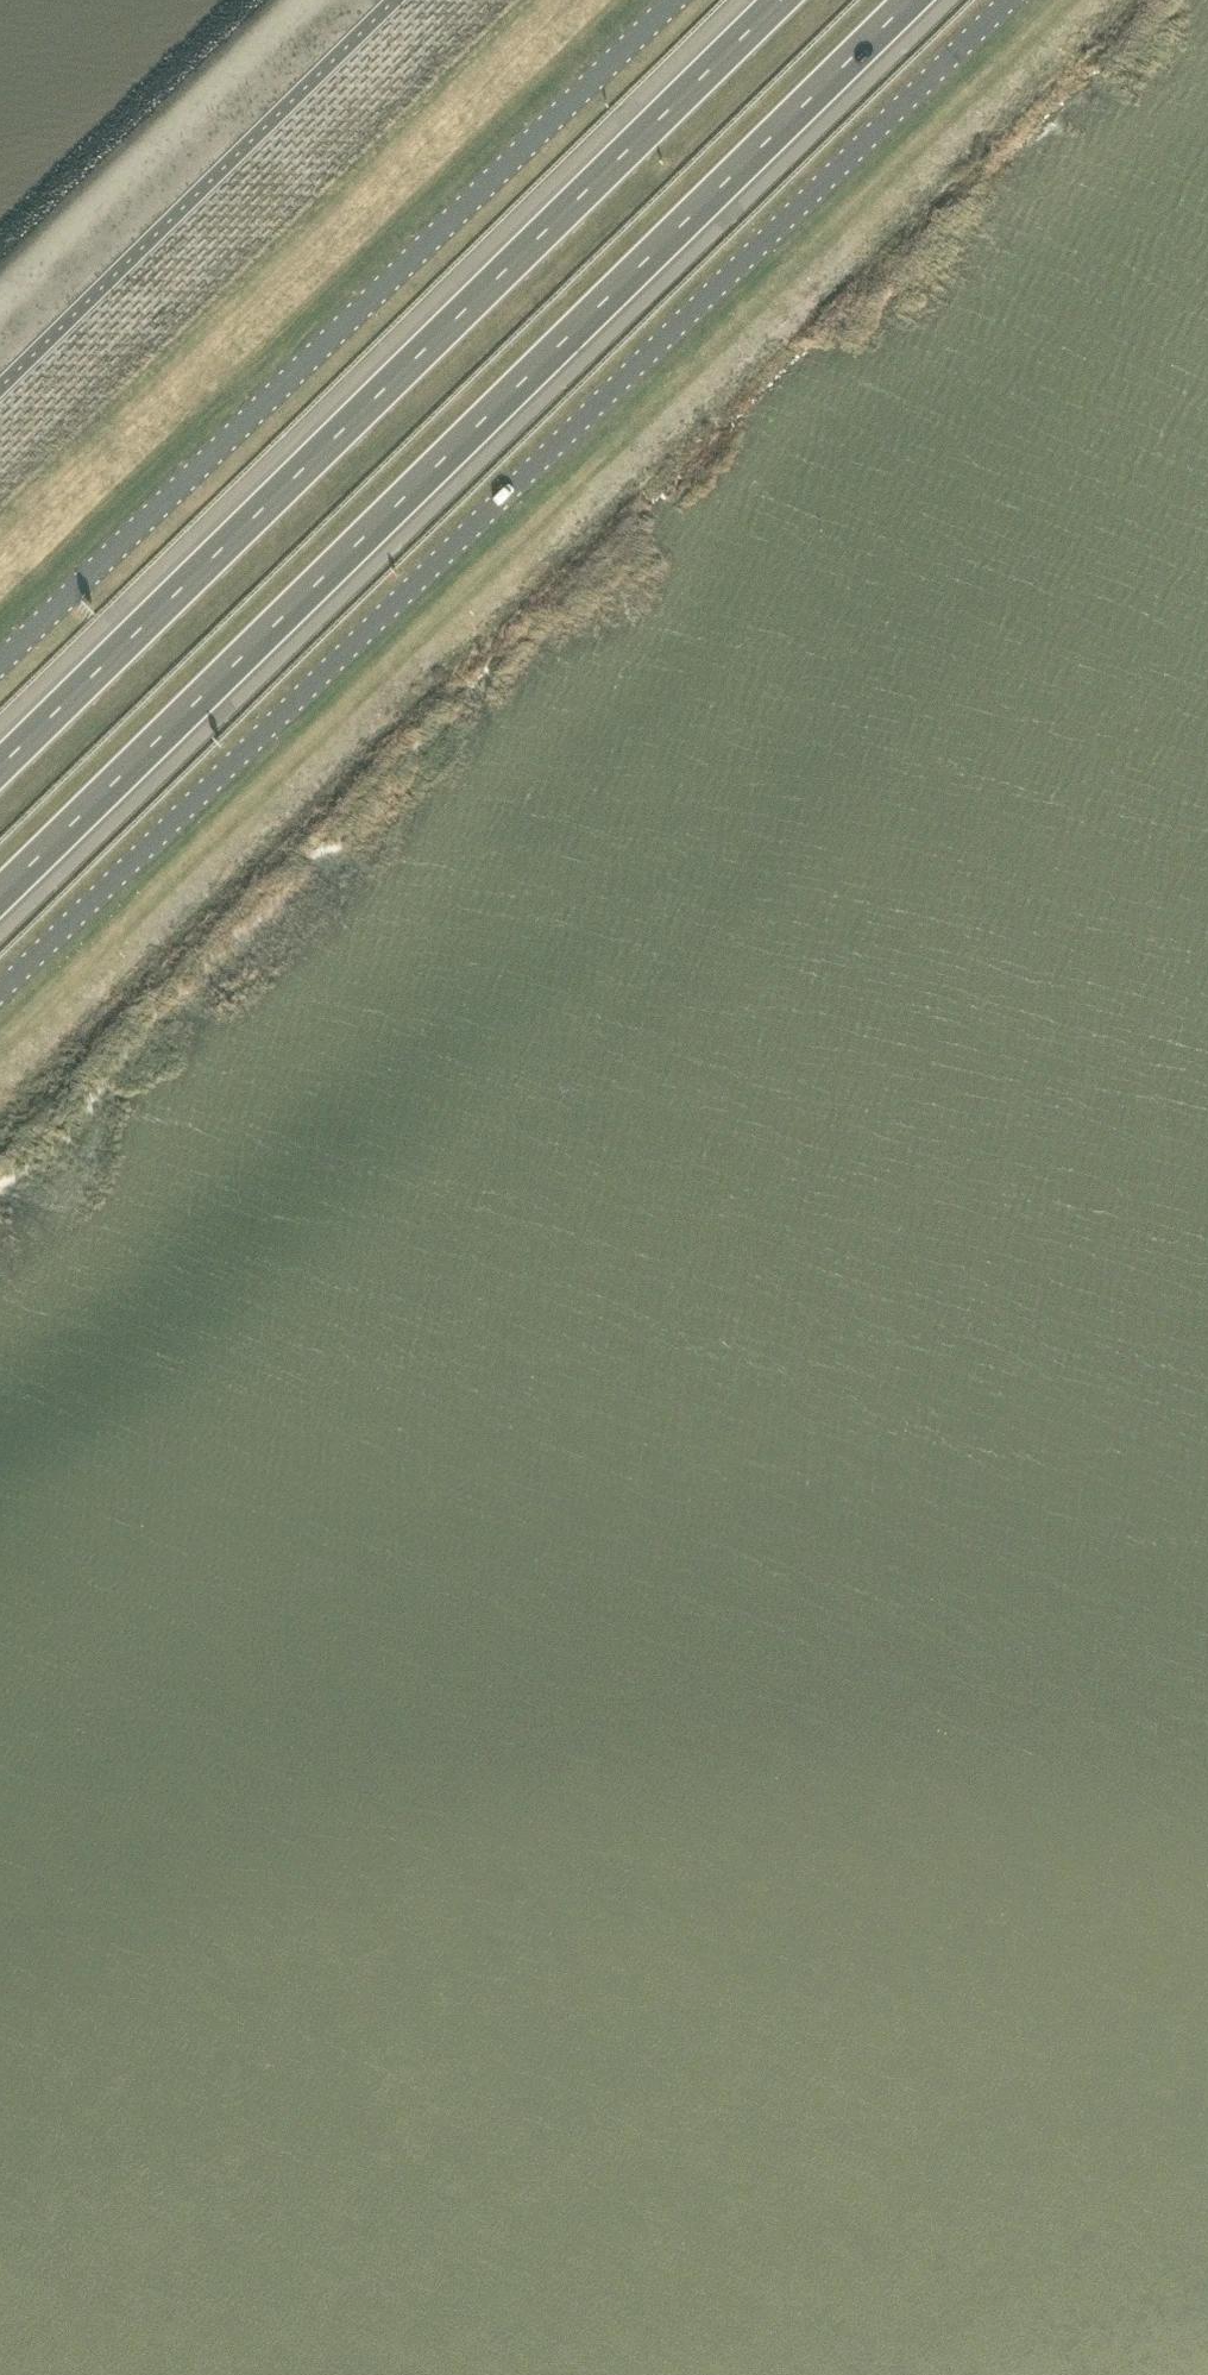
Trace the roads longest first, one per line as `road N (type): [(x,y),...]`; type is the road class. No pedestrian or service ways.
road 1 (unclassified): [(0,990),(1008,0)]
road 2 (motorway): [(0,904),(914,0)]
road 3 (motorway): [(781,0),(0,767)]
road 4 (unclassified): [(0,663),(672,0)]

